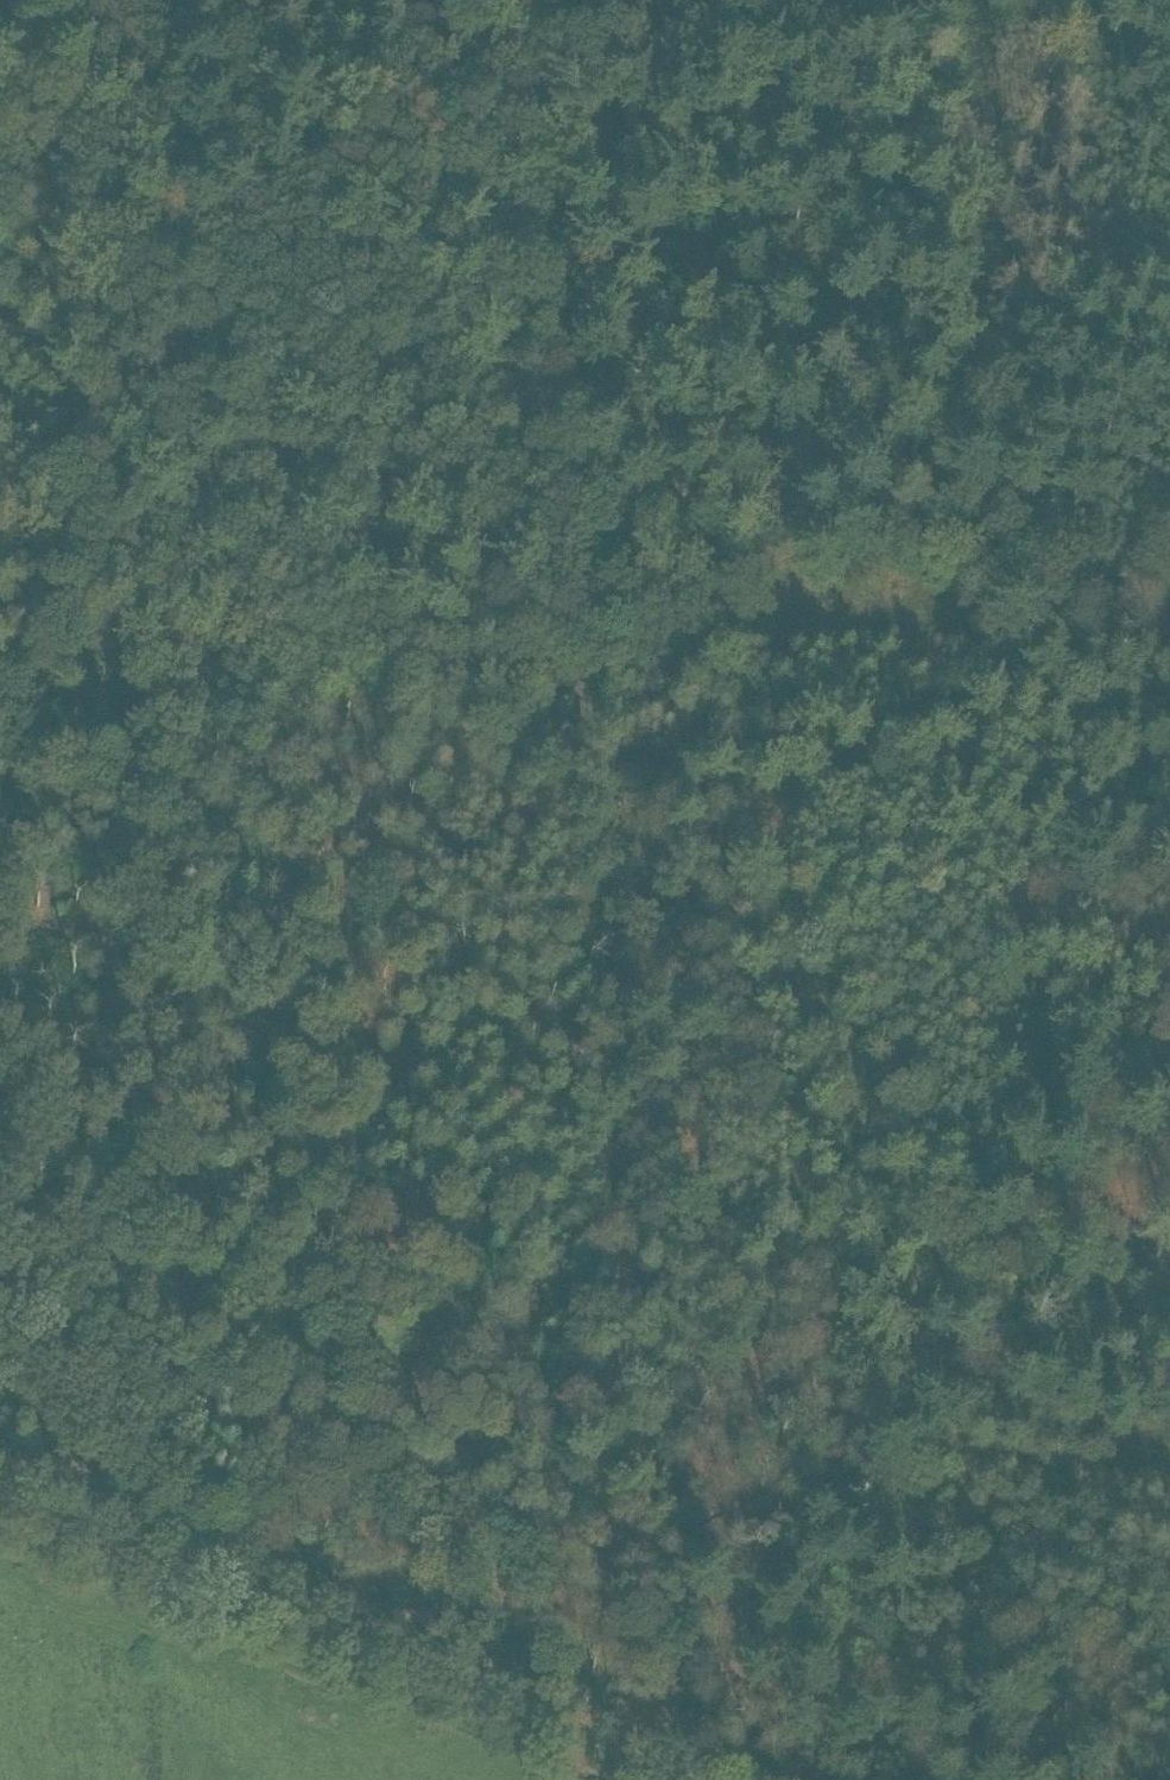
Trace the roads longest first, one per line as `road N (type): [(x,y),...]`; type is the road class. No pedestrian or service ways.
road 1 (track): [(0,688),(1169,559)]
road 2 (track): [(0,1490),(672,1779)]

